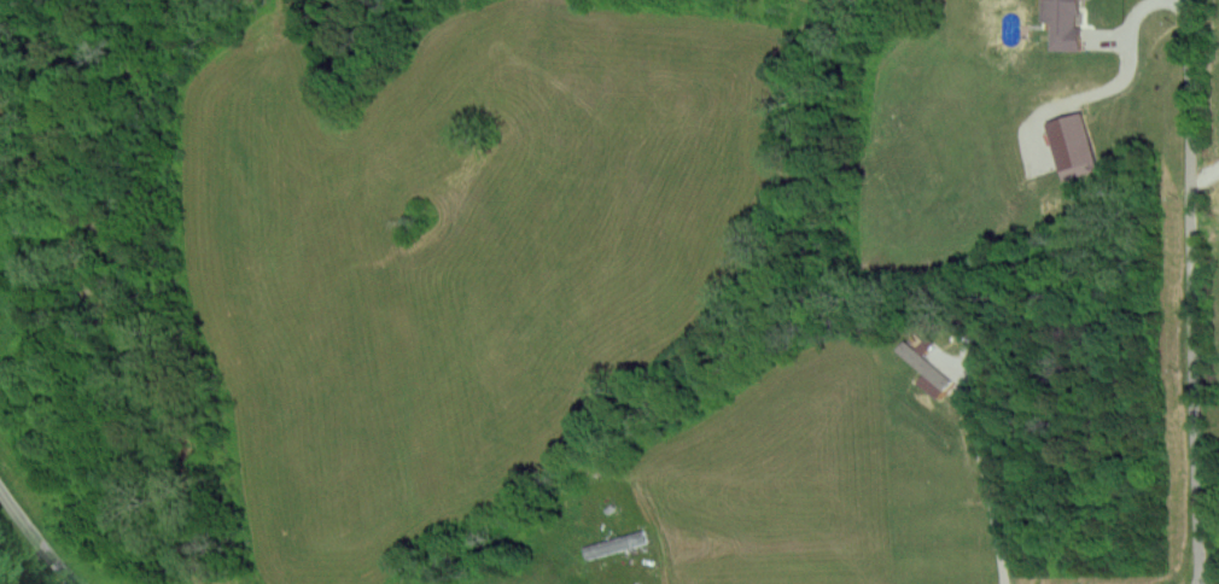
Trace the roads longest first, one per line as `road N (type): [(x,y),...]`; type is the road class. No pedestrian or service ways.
road 1 (residential): [(1207,583),(1192,0)]
road 2 (residential): [(101,583),(56,550),(0,483)]

